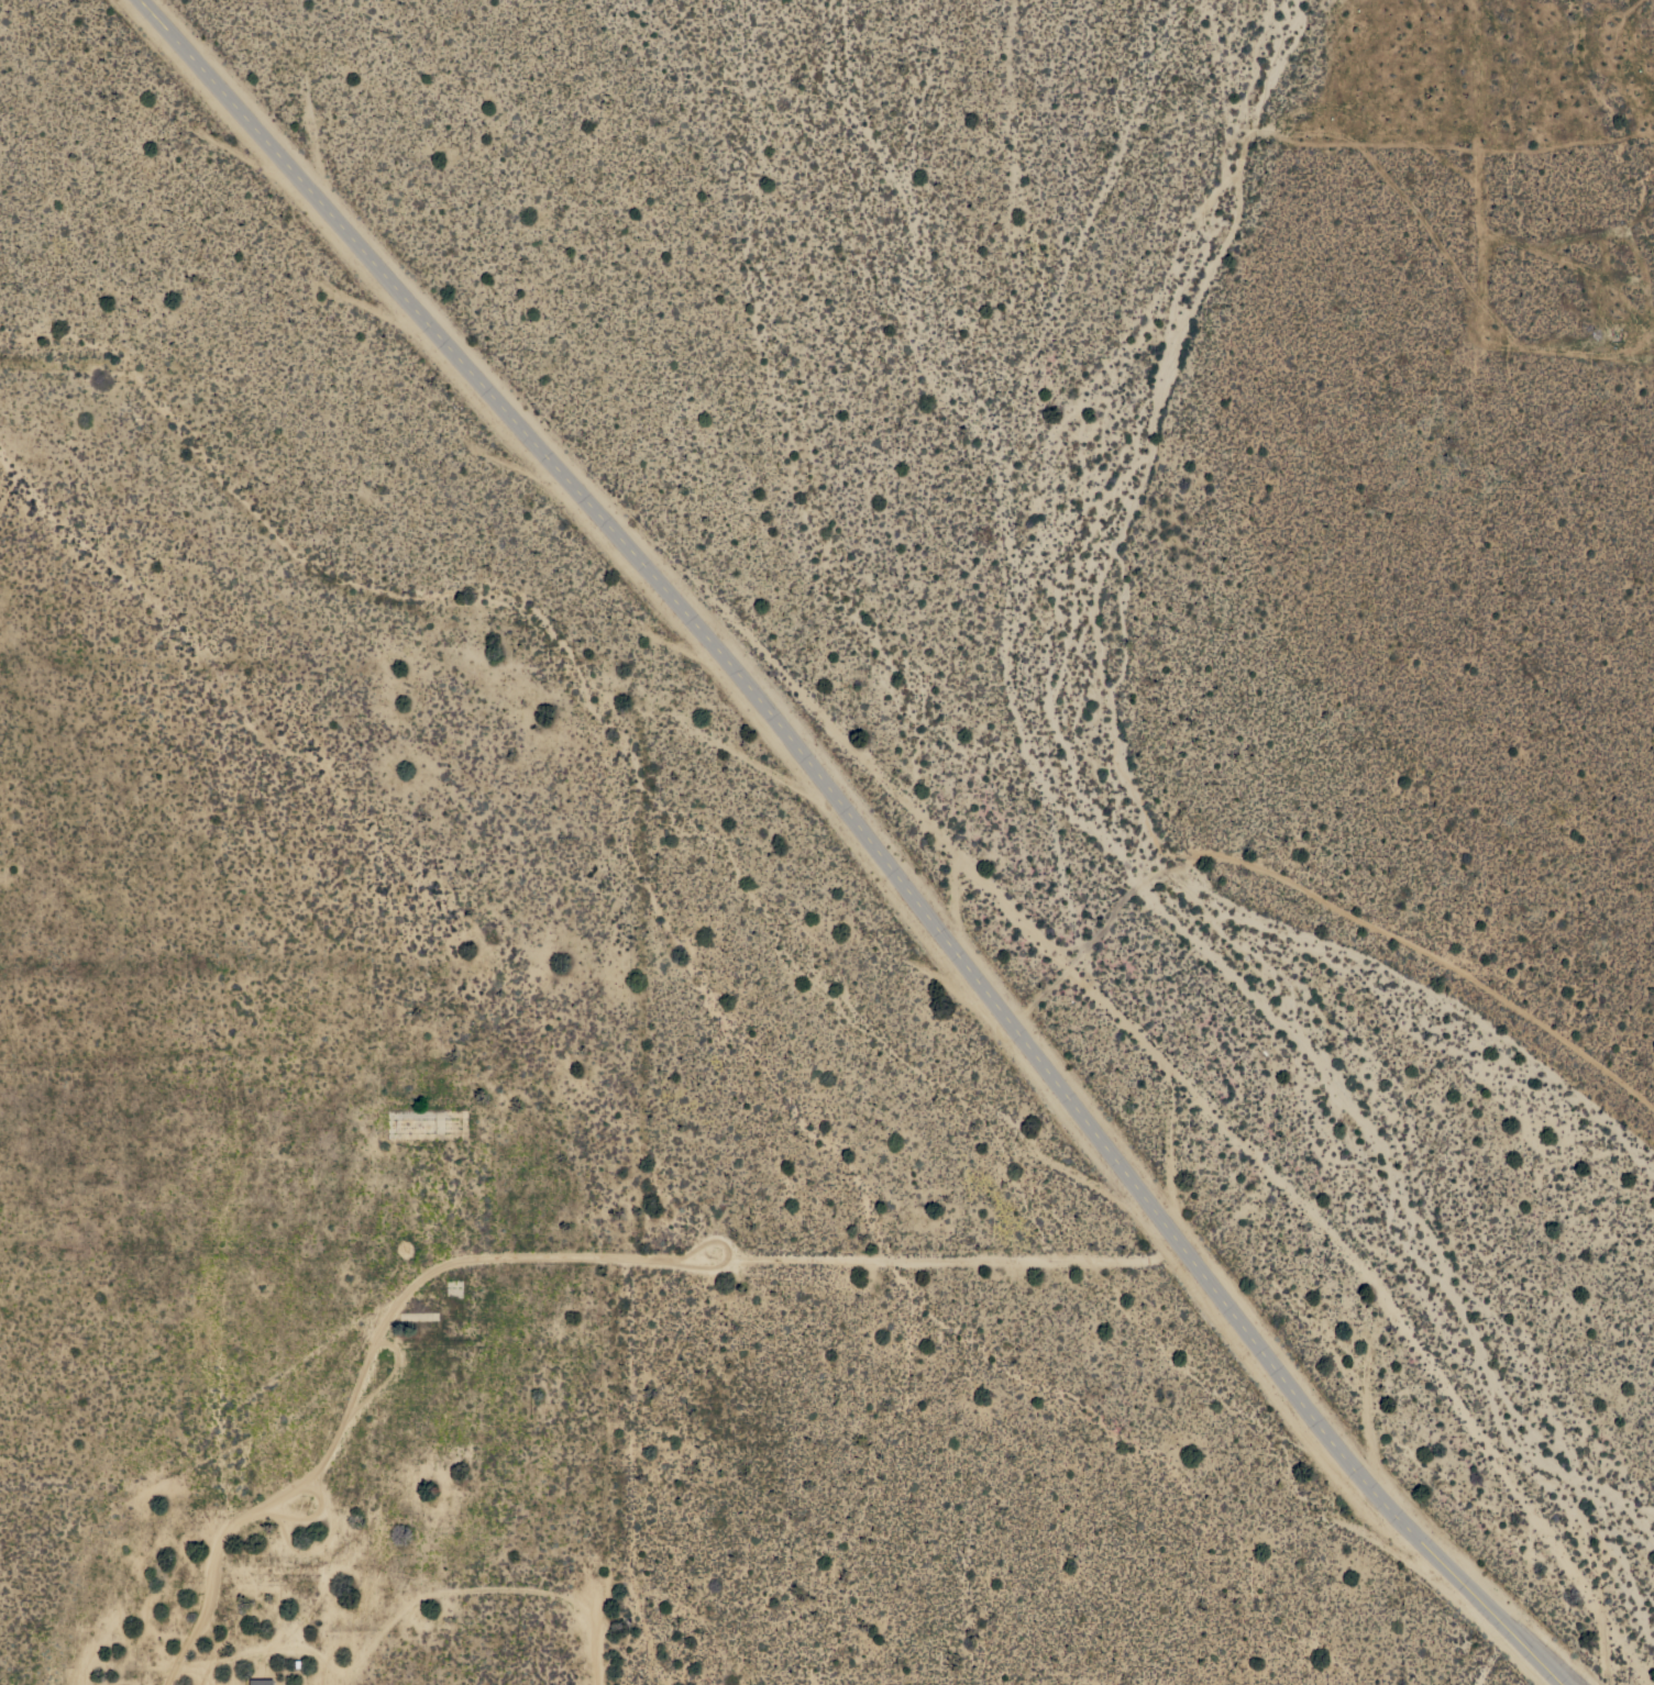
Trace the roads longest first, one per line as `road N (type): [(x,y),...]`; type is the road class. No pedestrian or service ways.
road 1 (tertiary): [(142,0),(753,696),(1366,1481),(1562,1684)]
road 2 (track): [(173,1684),(227,1531),(334,1461),(372,1355),(400,1305),(444,1268),(552,1257),(1143,1263),(1179,1241)]

